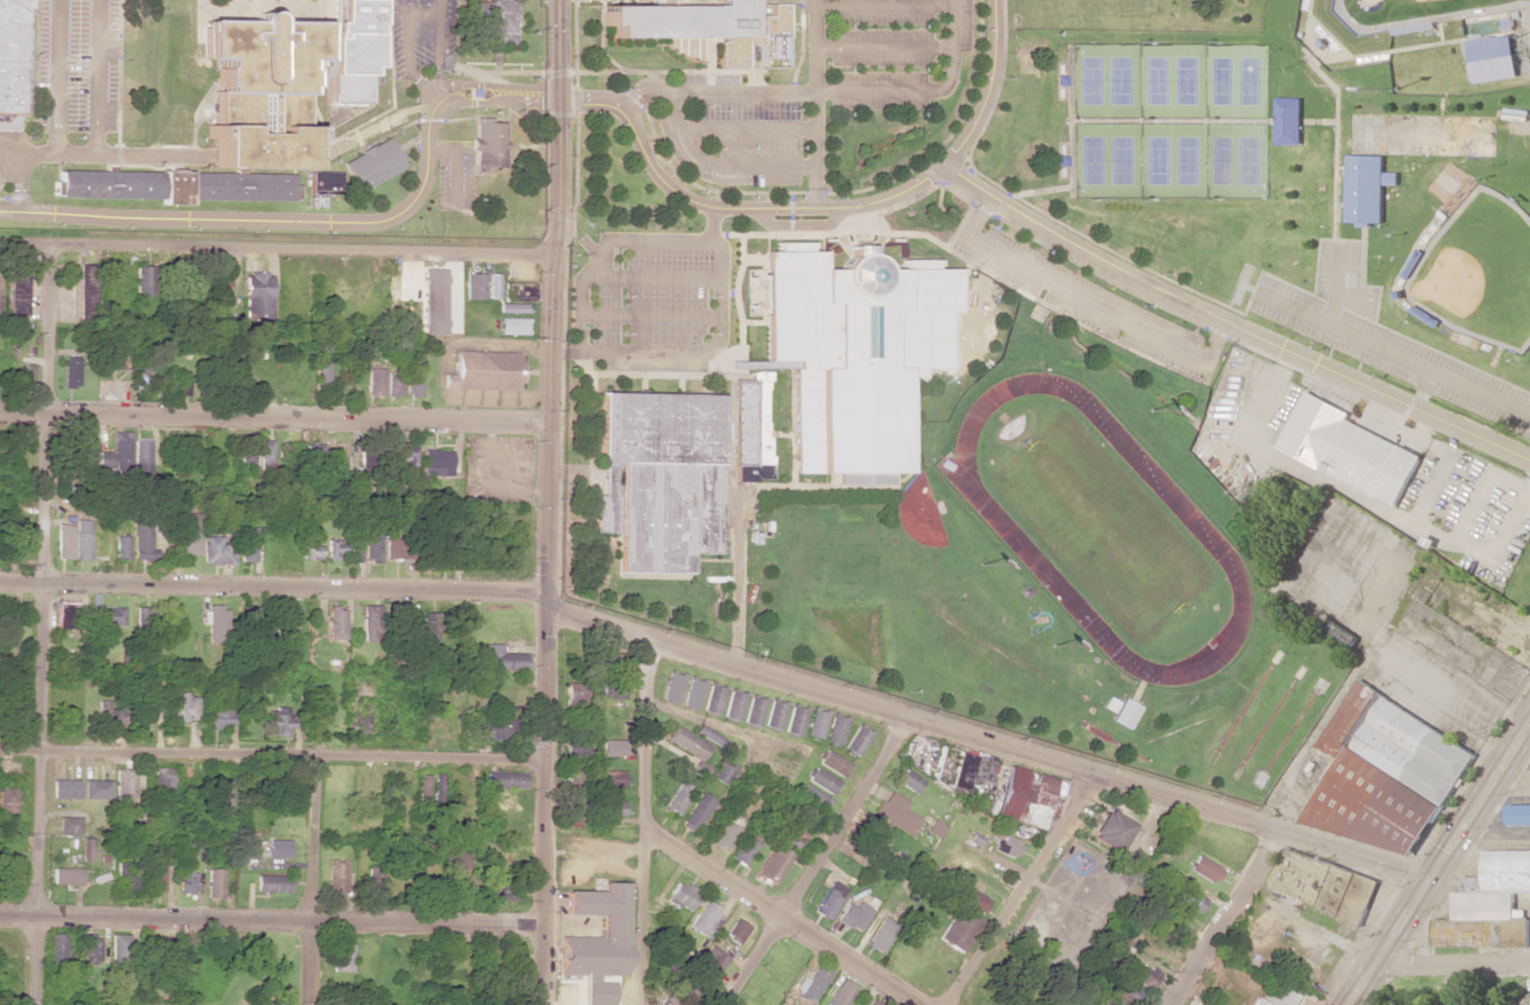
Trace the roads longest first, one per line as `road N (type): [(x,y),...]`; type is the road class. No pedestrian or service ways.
road 1 (residential): [(1432,871),(1096,777),(647,636),(546,613)]
road 2 (residential): [(51,246),(31,1004)]
road 3 (residential): [(1529,456),(1140,283),(944,163)]
road 4 (residential): [(0,212),(386,219),(421,187),(433,109),(559,100)]
road 5 (tertiary): [(546,591),(560,0)]
road 6 (residential): [(553,256),(0,245)]
road 7 (residential): [(547,424),(0,411)]
road 8 (residential): [(546,591),(0,582)]
road 9 (residential): [(541,770),(319,754),(0,747)]
road 10 (residential): [(541,930),(0,919)]
road 11 (residential): [(559,100),(615,104),(656,176),(712,207),(852,209),(889,199),(944,163)]
road 12 (tertiary): [(542,1004),(546,613)]
road 13 (residential): [(647,636),(641,1004)]
road 14 (residential): [(901,714),(723,1004)]
road 15 (residential): [(913,1004),(644,828)]
road 16 (residential): [(1096,777),(949,1004)]
road 17 (residential): [(319,754),(316,1004)]
road 18 (residential): [(1282,831),(1170,1004)]
road 19 (secondary): [(1529,716),(1432,871)]
road 20 (residential): [(996,0),(987,97),(944,163)]
road 21 (secondary): [(1432,871),(1346,1004)]
road 22 (residential): [(1529,961),(1373,961)]

